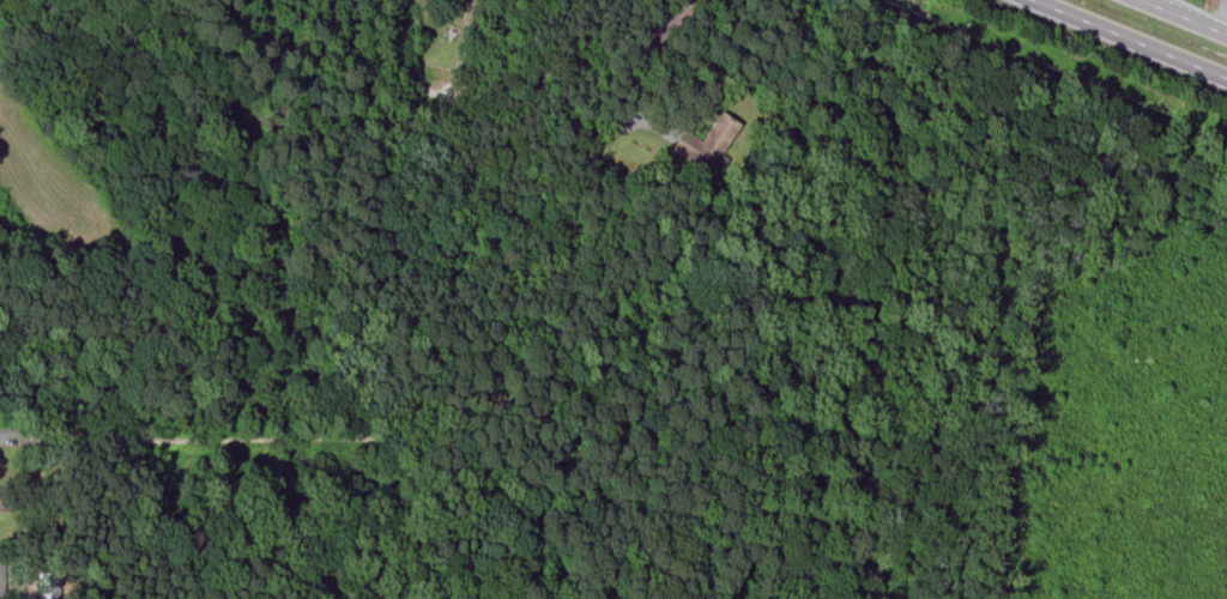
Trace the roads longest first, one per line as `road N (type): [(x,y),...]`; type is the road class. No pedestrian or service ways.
road 1 (trunk): [(1030,0),(1226,79)]

